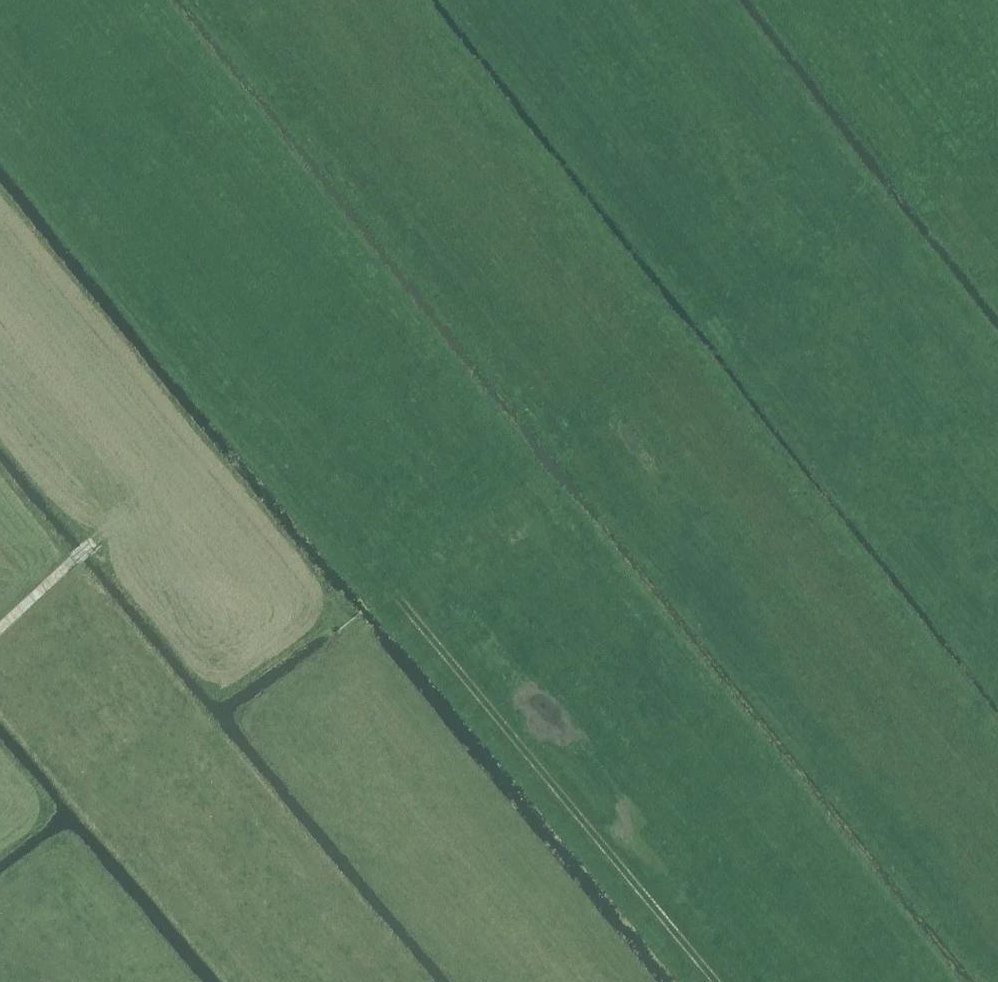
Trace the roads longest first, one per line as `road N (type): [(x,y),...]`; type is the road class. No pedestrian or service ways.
road 1 (track): [(721,981),(385,582)]
road 2 (track): [(0,636),(102,542)]

